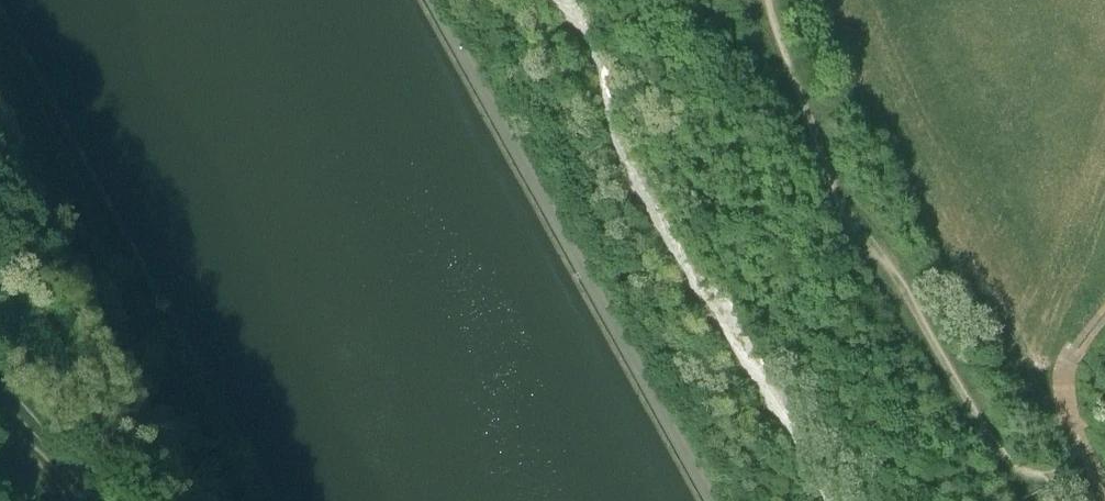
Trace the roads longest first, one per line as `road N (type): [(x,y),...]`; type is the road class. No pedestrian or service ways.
road 1 (track): [(771,0),(830,167),(985,434),(1038,492)]
road 2 (track): [(0,49),(252,500)]
road 3 (track): [(1104,351),(1080,388),(1078,429),(1096,475),(1038,492)]

